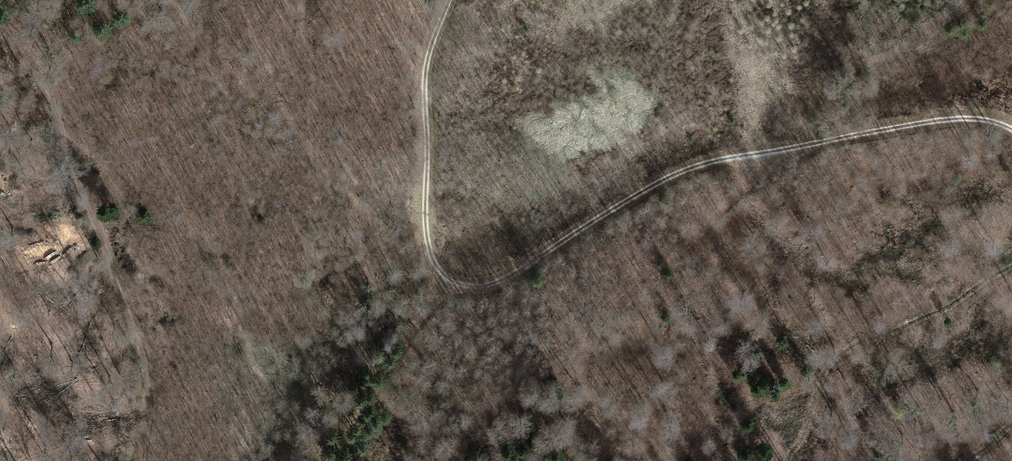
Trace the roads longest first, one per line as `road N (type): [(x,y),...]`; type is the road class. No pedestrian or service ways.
road 1 (track): [(1011,131),(943,122),(698,162),(613,197),(483,284),(449,279),(433,257),(426,65),(450,0)]
road 2 (track): [(0,16),(60,130),(145,365),(143,460)]
road 3 (track): [(811,140),(826,82),(888,56),(967,0)]
road 4 (track): [(127,0),(31,76)]

